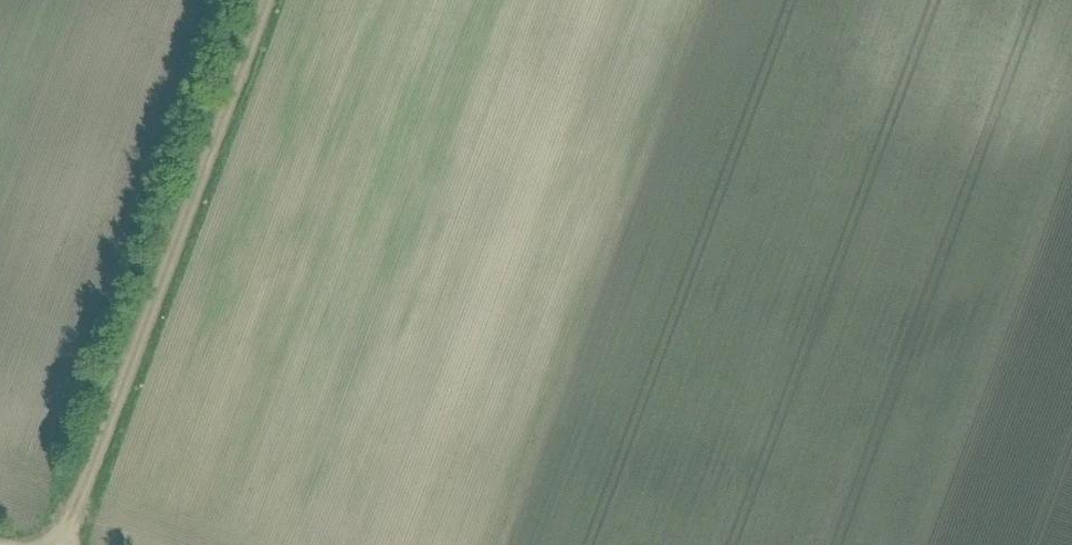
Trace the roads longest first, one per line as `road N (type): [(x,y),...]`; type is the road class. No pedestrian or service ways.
road 1 (unclassified): [(255,0),(51,544)]

